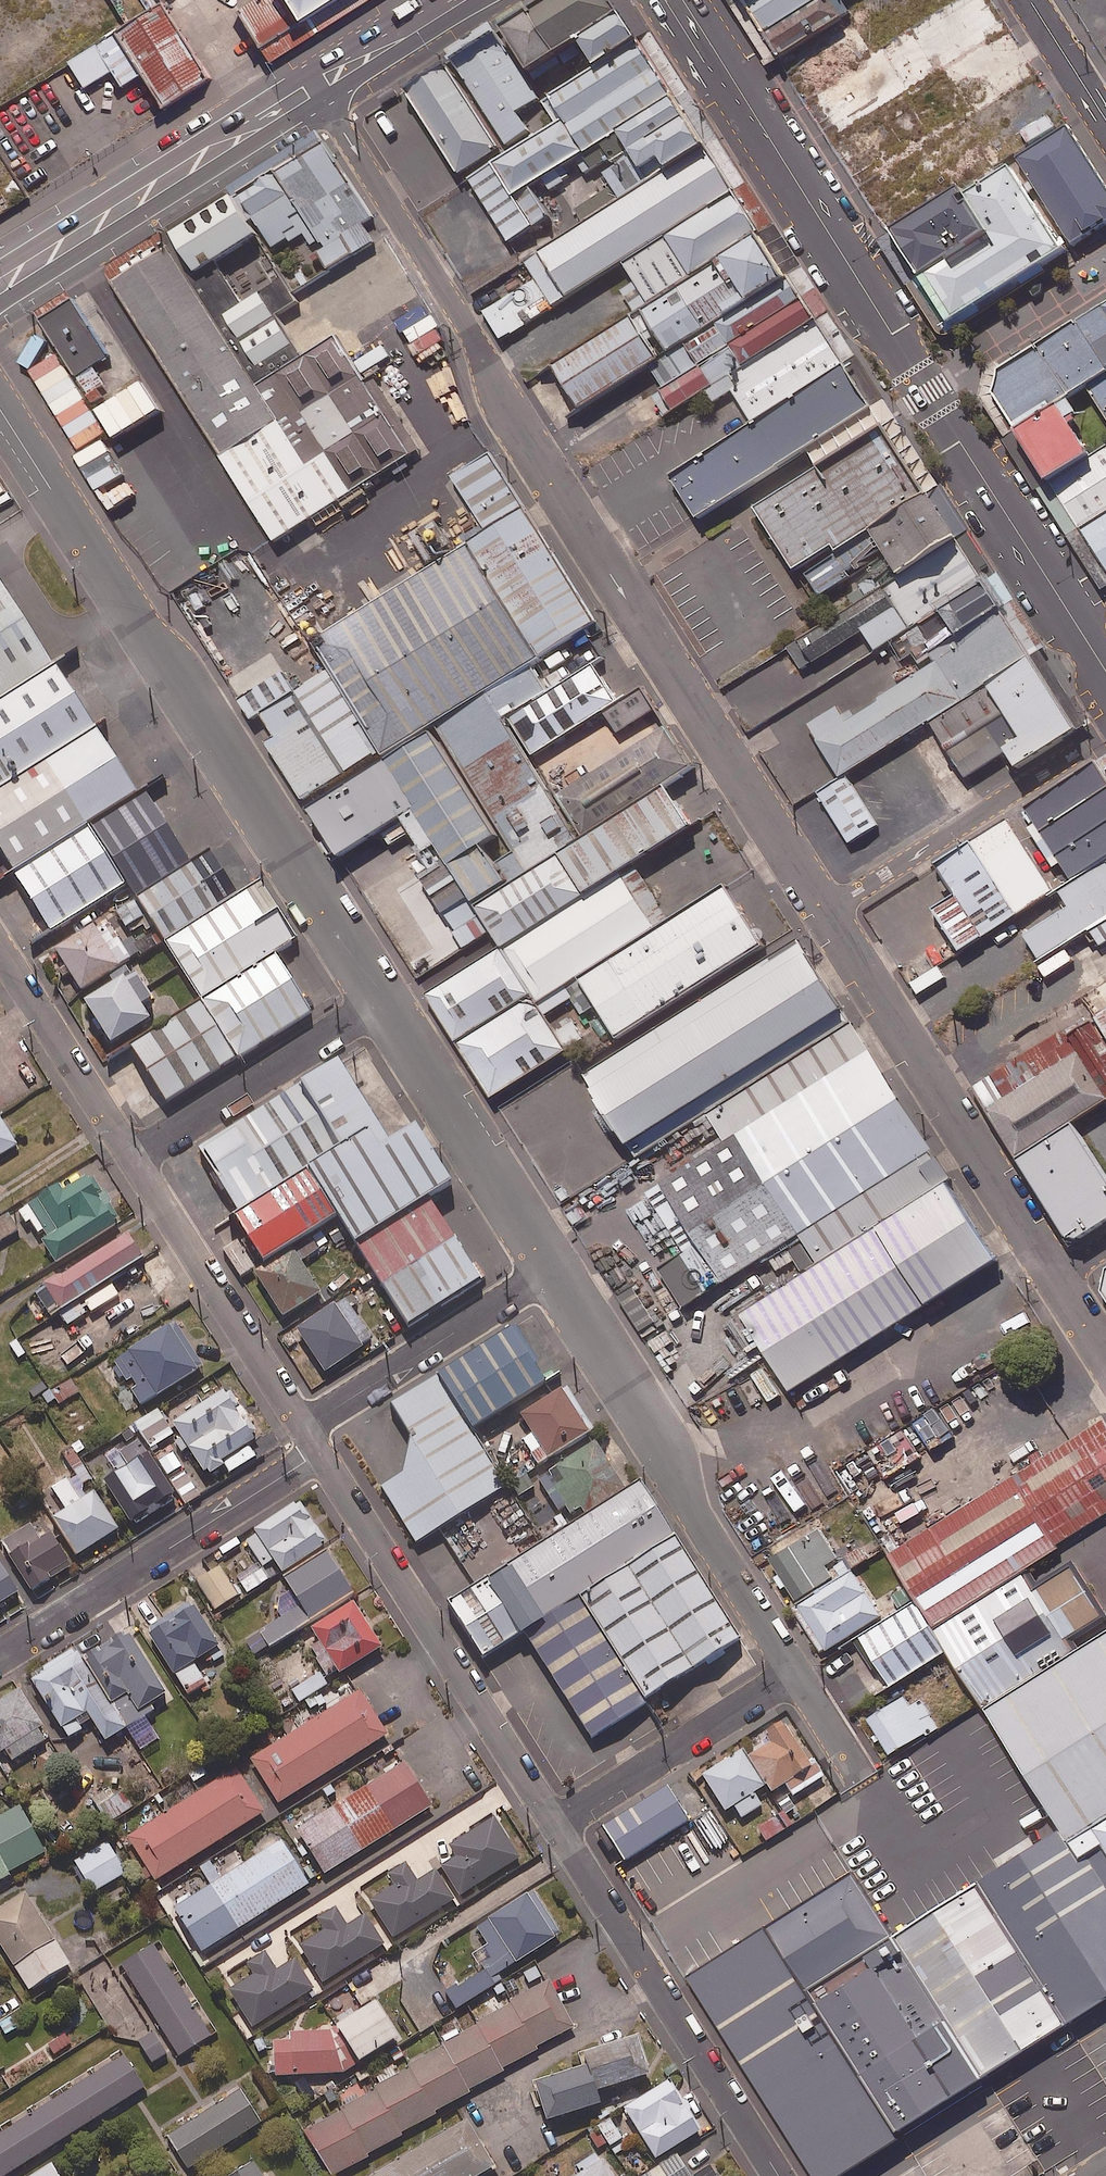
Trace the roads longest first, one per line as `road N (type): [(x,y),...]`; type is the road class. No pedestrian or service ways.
road 1 (unclassified): [(320,93),(469,330),(503,404),(827,913)]
road 2 (secondary): [(682,0),(1105,671)]
road 3 (unclassified): [(0,407),(391,996)]
road 4 (unclassified): [(559,1265),(793,1673)]
road 5 (unclassified): [(320,1453),(553,1824)]
road 6 (unclassified): [(827,913),(1059,1281)]
road 7 (unclassified): [(553,1824),(777,2175)]
road 8 (residential): [(320,1453),(0,1656)]
road 9 (tertiary): [(320,93),(0,286)]
road 10 (unclassified): [(1105,734),(827,913)]
road 11 (unclassified): [(132,1159),(305,1428)]
road 12 (unclassified): [(391,996),(559,1265)]
road 13 (unclassified): [(132,1159),(391,996)]
road 14 (unclassified): [(559,1265),(305,1428)]
road 15 (unclassified): [(793,1673),(553,1824)]
road 16 (unclassified): [(0,951),(132,1159)]
road 17 (tertiary): [(466,0),(320,93)]
road 18 (unclassified): [(1029,0),(1105,121)]
road 19 (unclassified): [(793,1673),(858,1780)]

